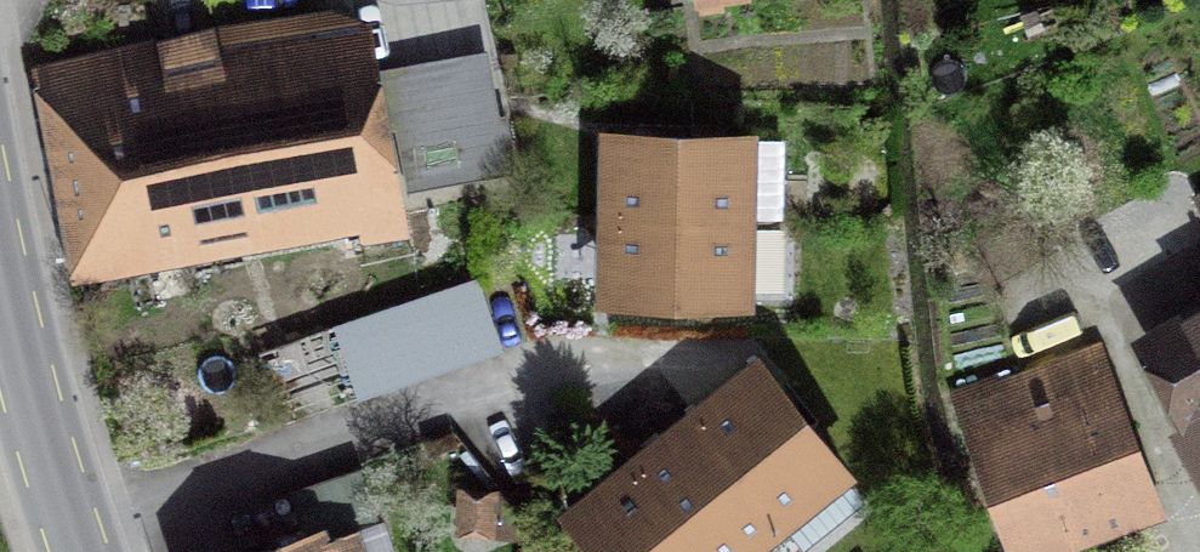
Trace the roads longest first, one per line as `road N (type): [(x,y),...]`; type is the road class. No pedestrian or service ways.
road 1 (primary): [(73,551),(0,295)]

